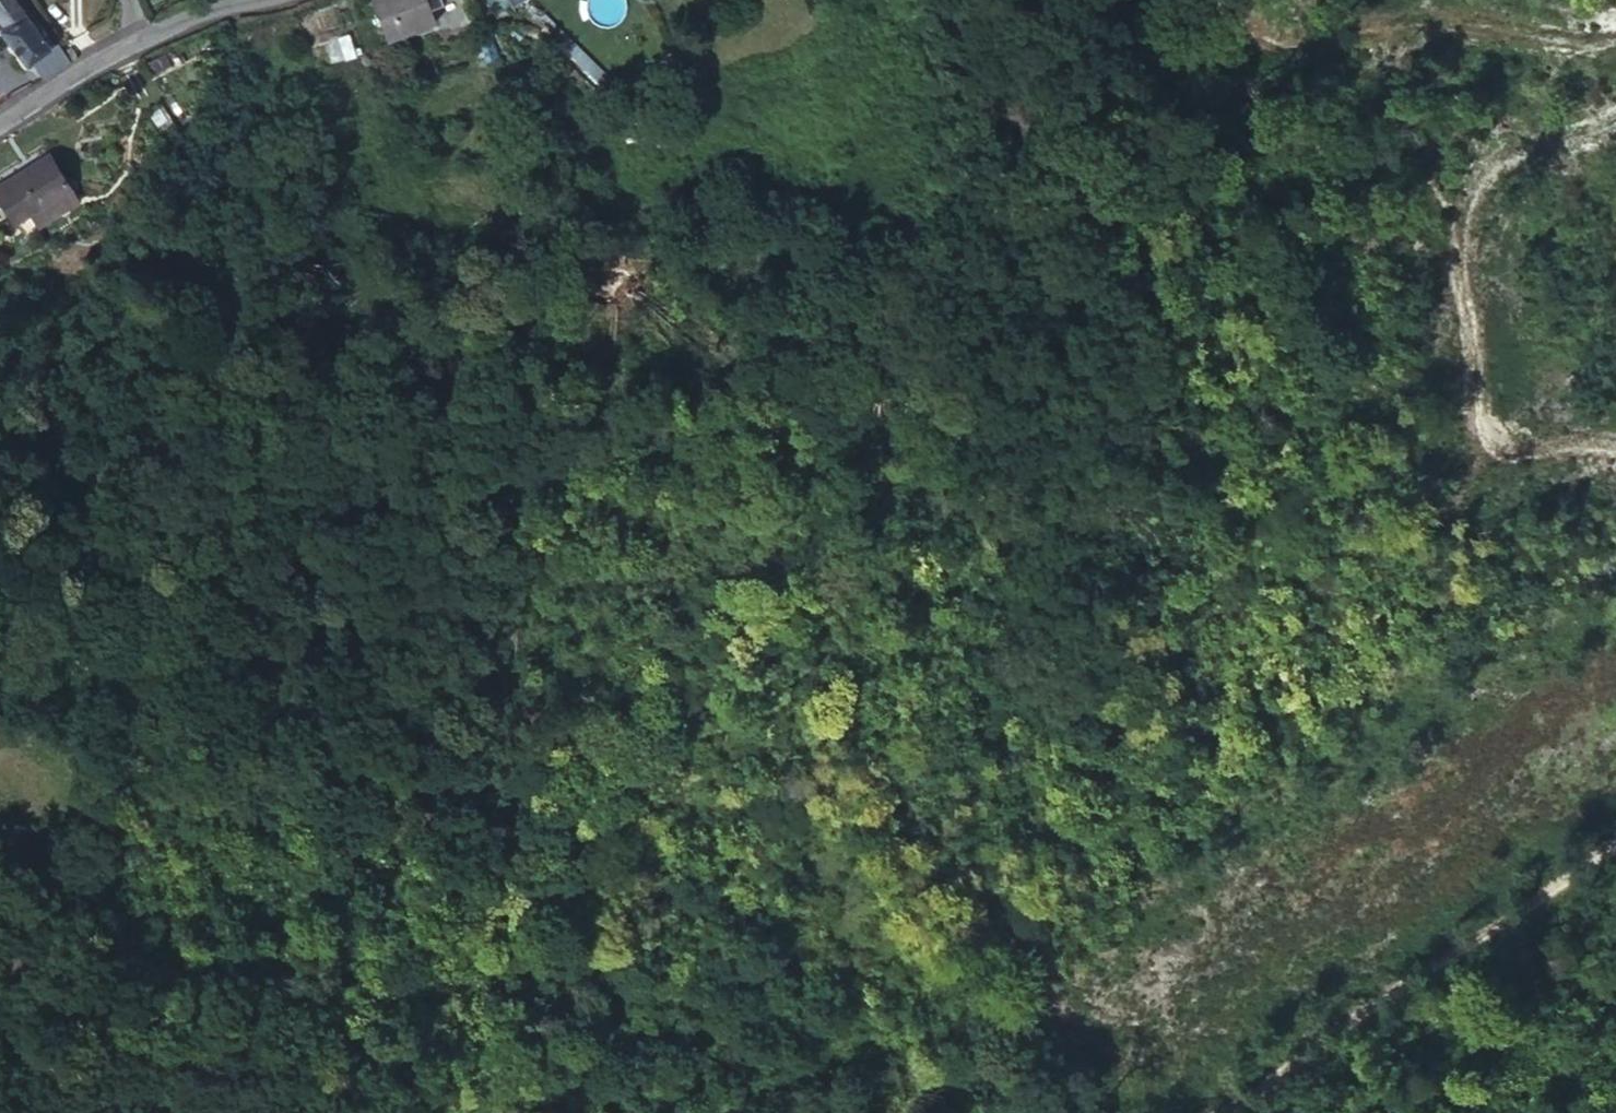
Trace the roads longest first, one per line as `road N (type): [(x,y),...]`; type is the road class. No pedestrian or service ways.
road 1 (track): [(1208,1112),(1615,839)]
road 2 (residential): [(0,124),(128,45),(247,0)]

